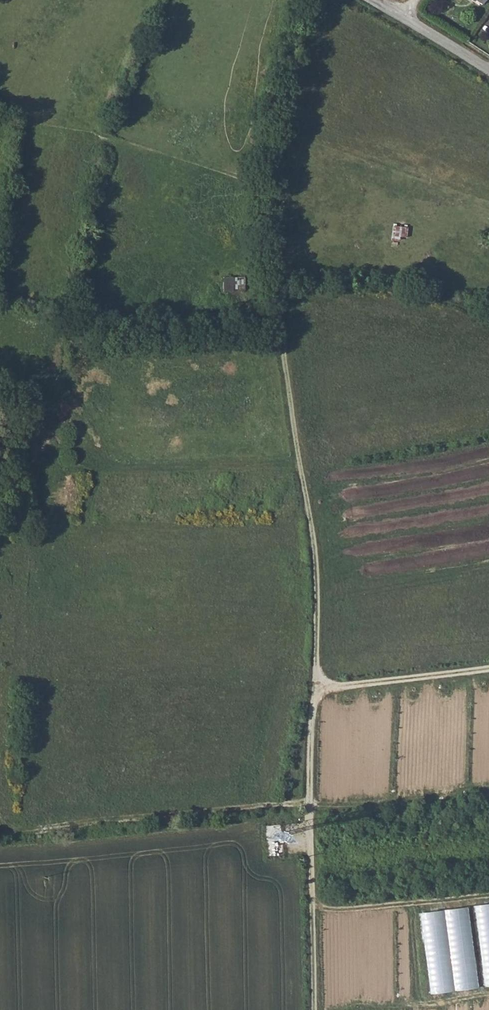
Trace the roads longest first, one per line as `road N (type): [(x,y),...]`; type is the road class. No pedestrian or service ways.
road 1 (track): [(312,1009),(313,534),(294,448),(261,118),(298,0)]
road 2 (track): [(316,685),(488,666)]
road 3 (residential): [(488,72),(373,0)]

